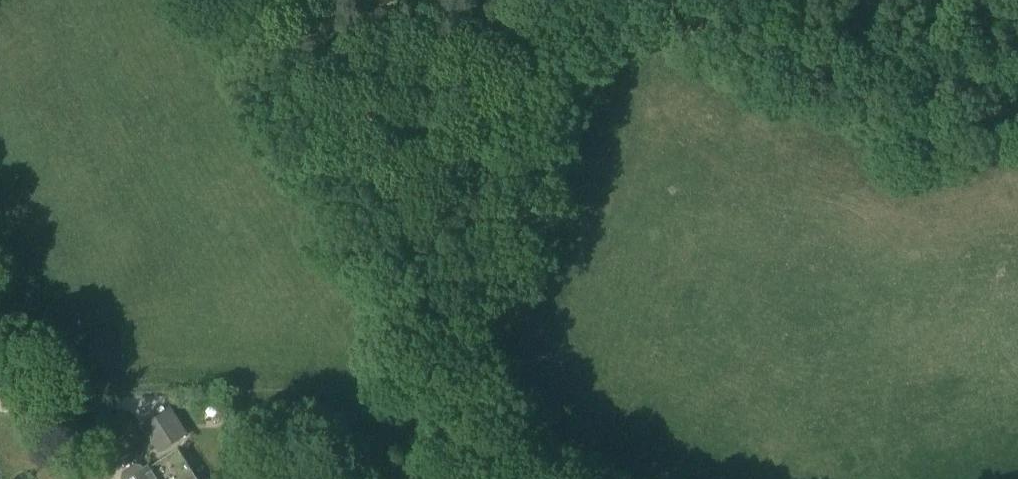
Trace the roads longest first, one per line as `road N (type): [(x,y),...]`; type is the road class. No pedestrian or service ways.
road 1 (track): [(461,478),(441,407),(488,0)]

